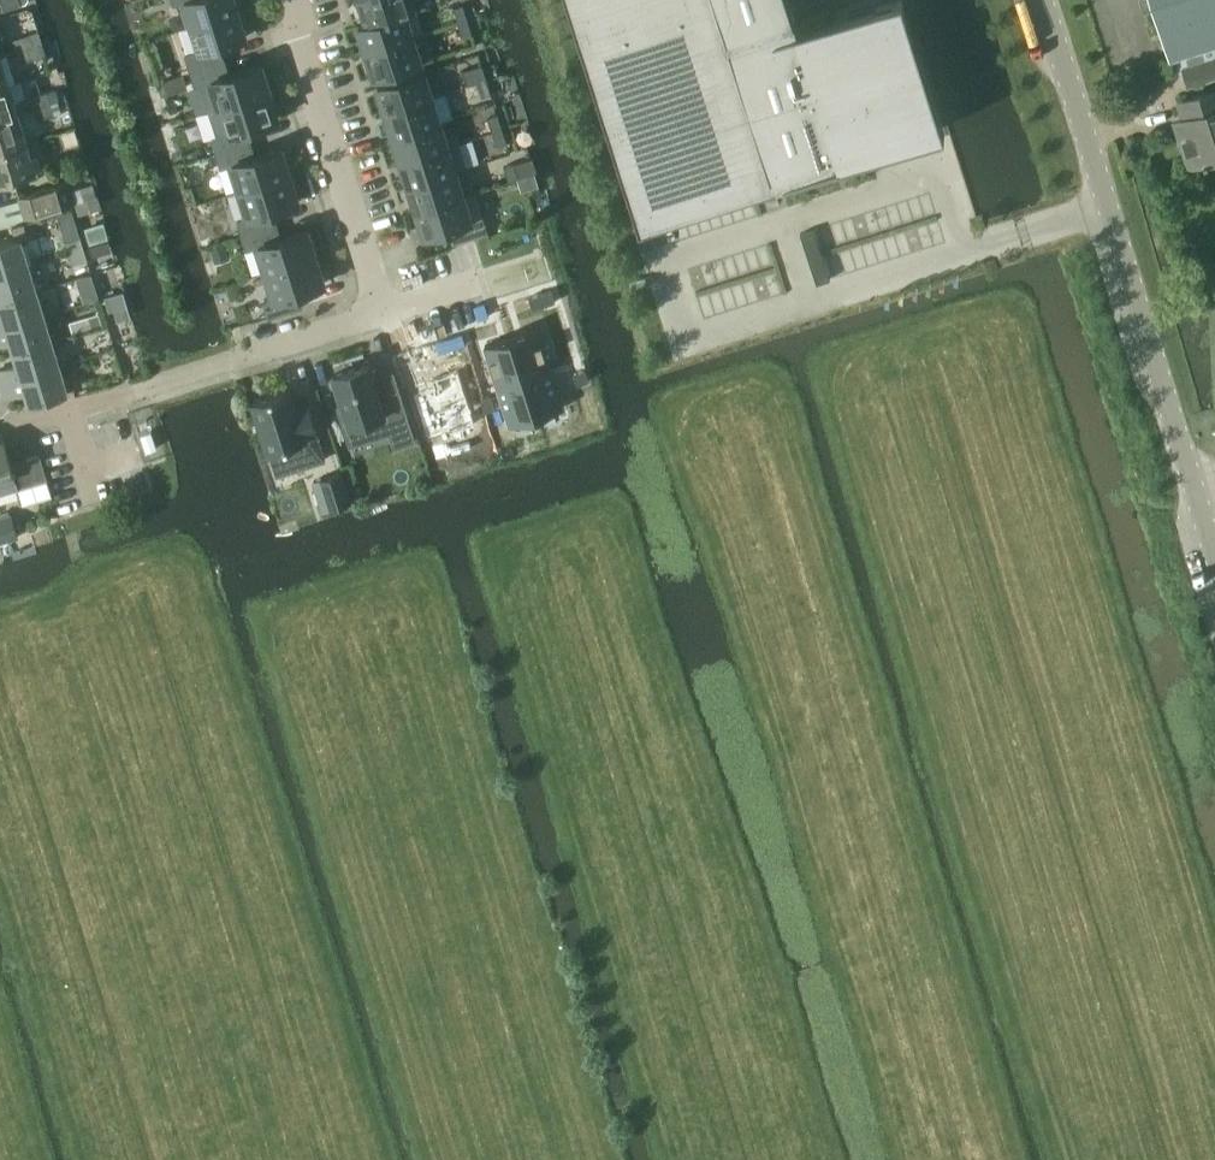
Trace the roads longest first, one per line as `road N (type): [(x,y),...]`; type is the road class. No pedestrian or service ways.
road 1 (residential): [(296,0),(307,35),(301,51),(383,311),(30,424),(0,413)]
road 2 (unclassified): [(1214,573),(1036,0)]

